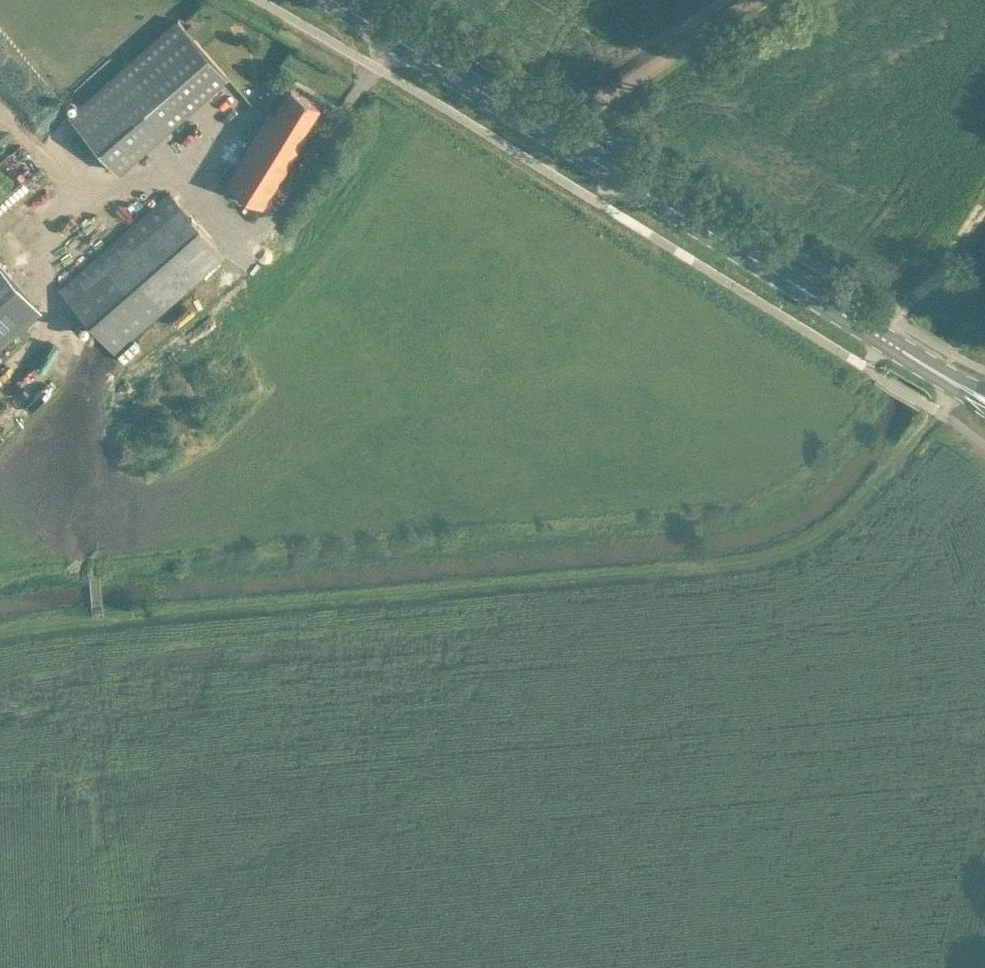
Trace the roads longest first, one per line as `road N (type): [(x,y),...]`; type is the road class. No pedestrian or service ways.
road 1 (secondary): [(937,372),(332,0)]

